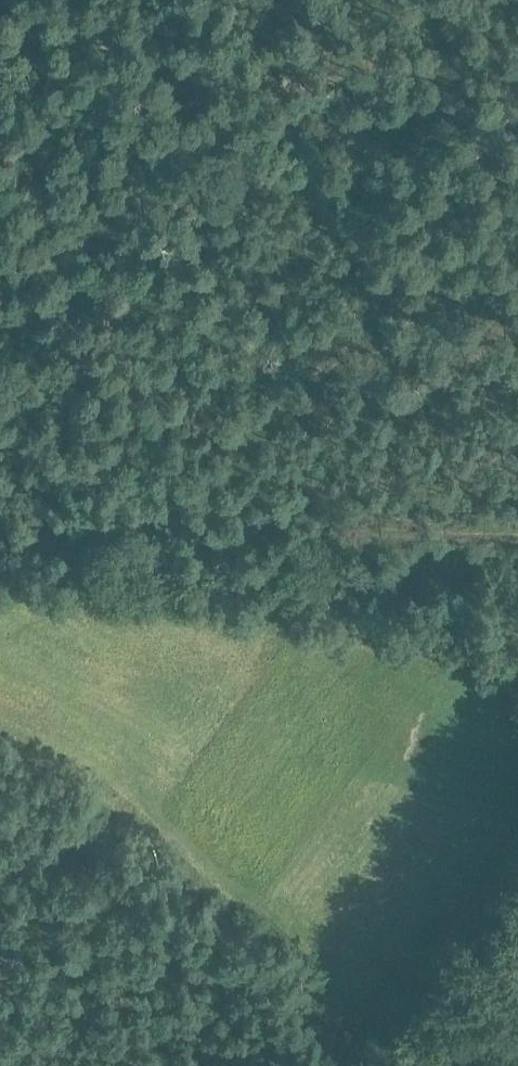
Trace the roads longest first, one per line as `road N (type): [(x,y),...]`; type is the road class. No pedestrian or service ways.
road 1 (track): [(517,538),(275,531)]

